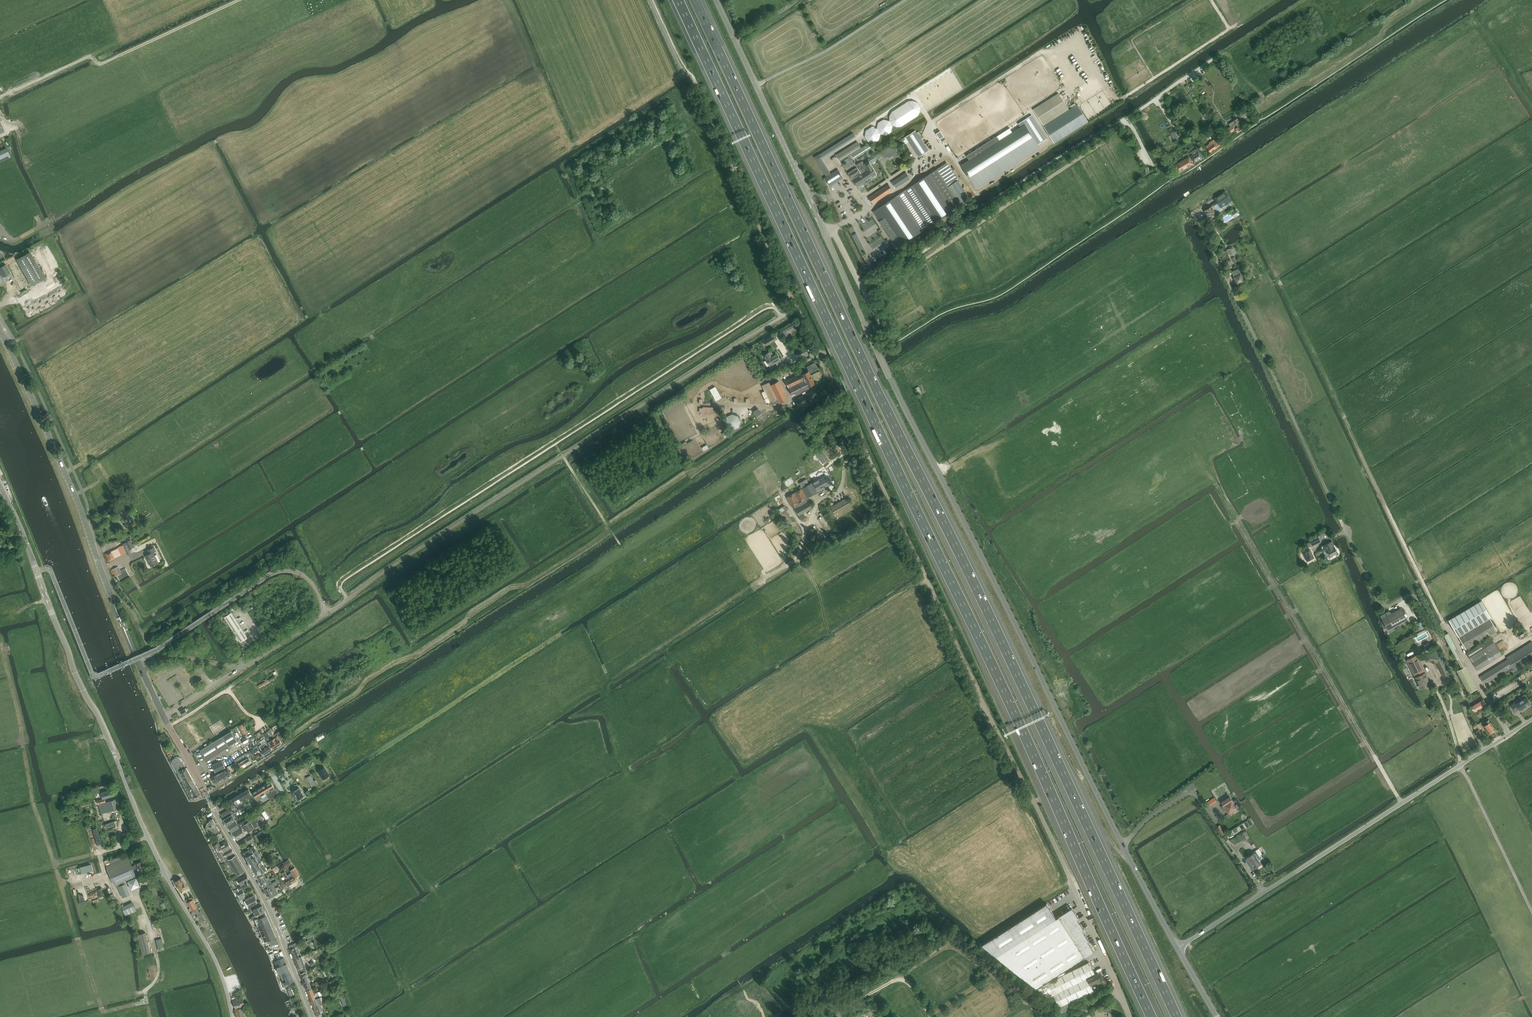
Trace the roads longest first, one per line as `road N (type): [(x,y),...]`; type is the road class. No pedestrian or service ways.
road 1 (motorway): [(1176,1016),(695,0)]
road 2 (motorway): [(678,0),(1152,1016)]
road 3 (unclassified): [(1178,948),(824,231)]
road 4 (unclassified): [(1130,1016),(863,444)]
road 5 (unclassified): [(233,1016),(217,963),(147,836),(0,485)]
road 6 (tertiary): [(169,726),(0,332)]
road 7 (unclassified): [(1178,948),(1531,718)]
road 8 (track): [(868,210),(863,197),(936,150),(931,123),(1043,52),(1076,46),(1114,96),(1128,94)]
road 9 (residential): [(828,353),(817,350),(684,72)]
road 10 (track): [(1124,120),(861,287)]
road 11 (track): [(239,0),(99,65),(91,57),(0,97)]
road 12 (unclassified): [(824,231),(716,0)]
road 13 (tertiary): [(312,1016),(264,898),(213,808)]
road 14 (residential): [(828,353),(878,322),(831,228),(824,231)]
road 15 (track): [(1150,159),(1124,120),(1227,51)]
road 16 (track): [(755,85),(903,0)]
road 17 (track): [(1227,51),(1270,103),(1339,60)]

